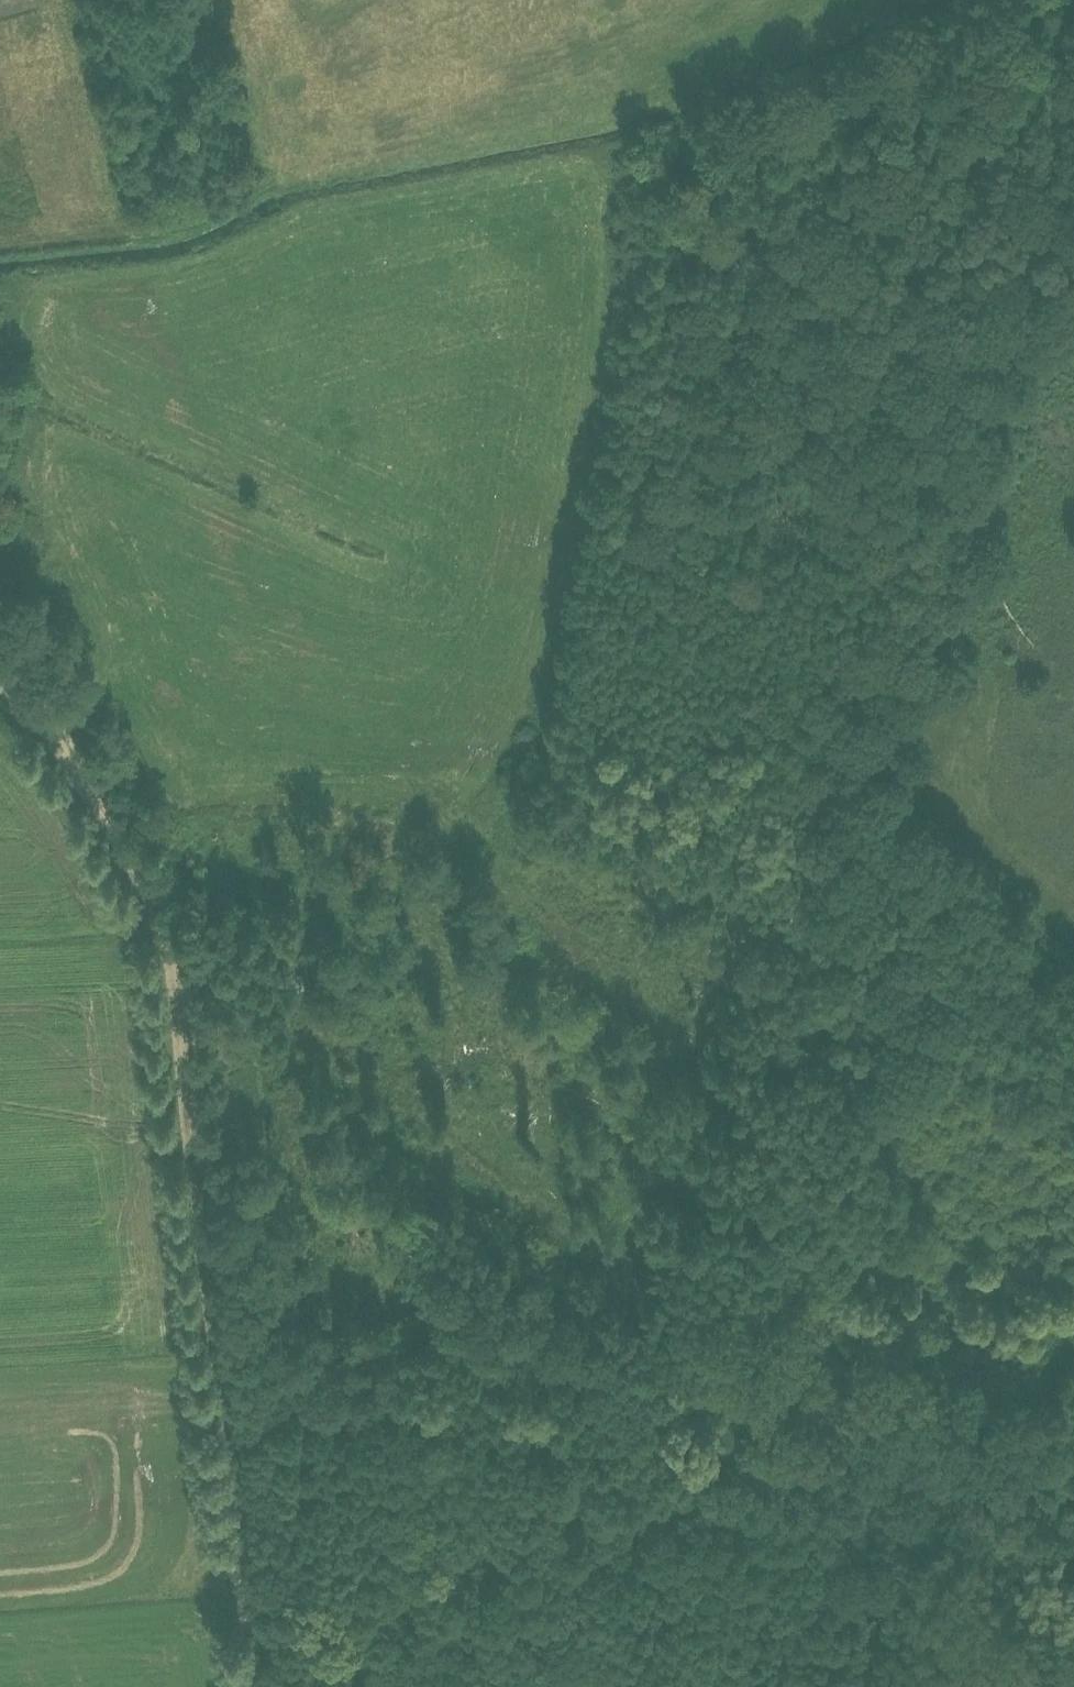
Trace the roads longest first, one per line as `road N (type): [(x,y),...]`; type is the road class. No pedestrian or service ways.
road 1 (track): [(0,669),(98,795),(168,907),(258,1686)]

